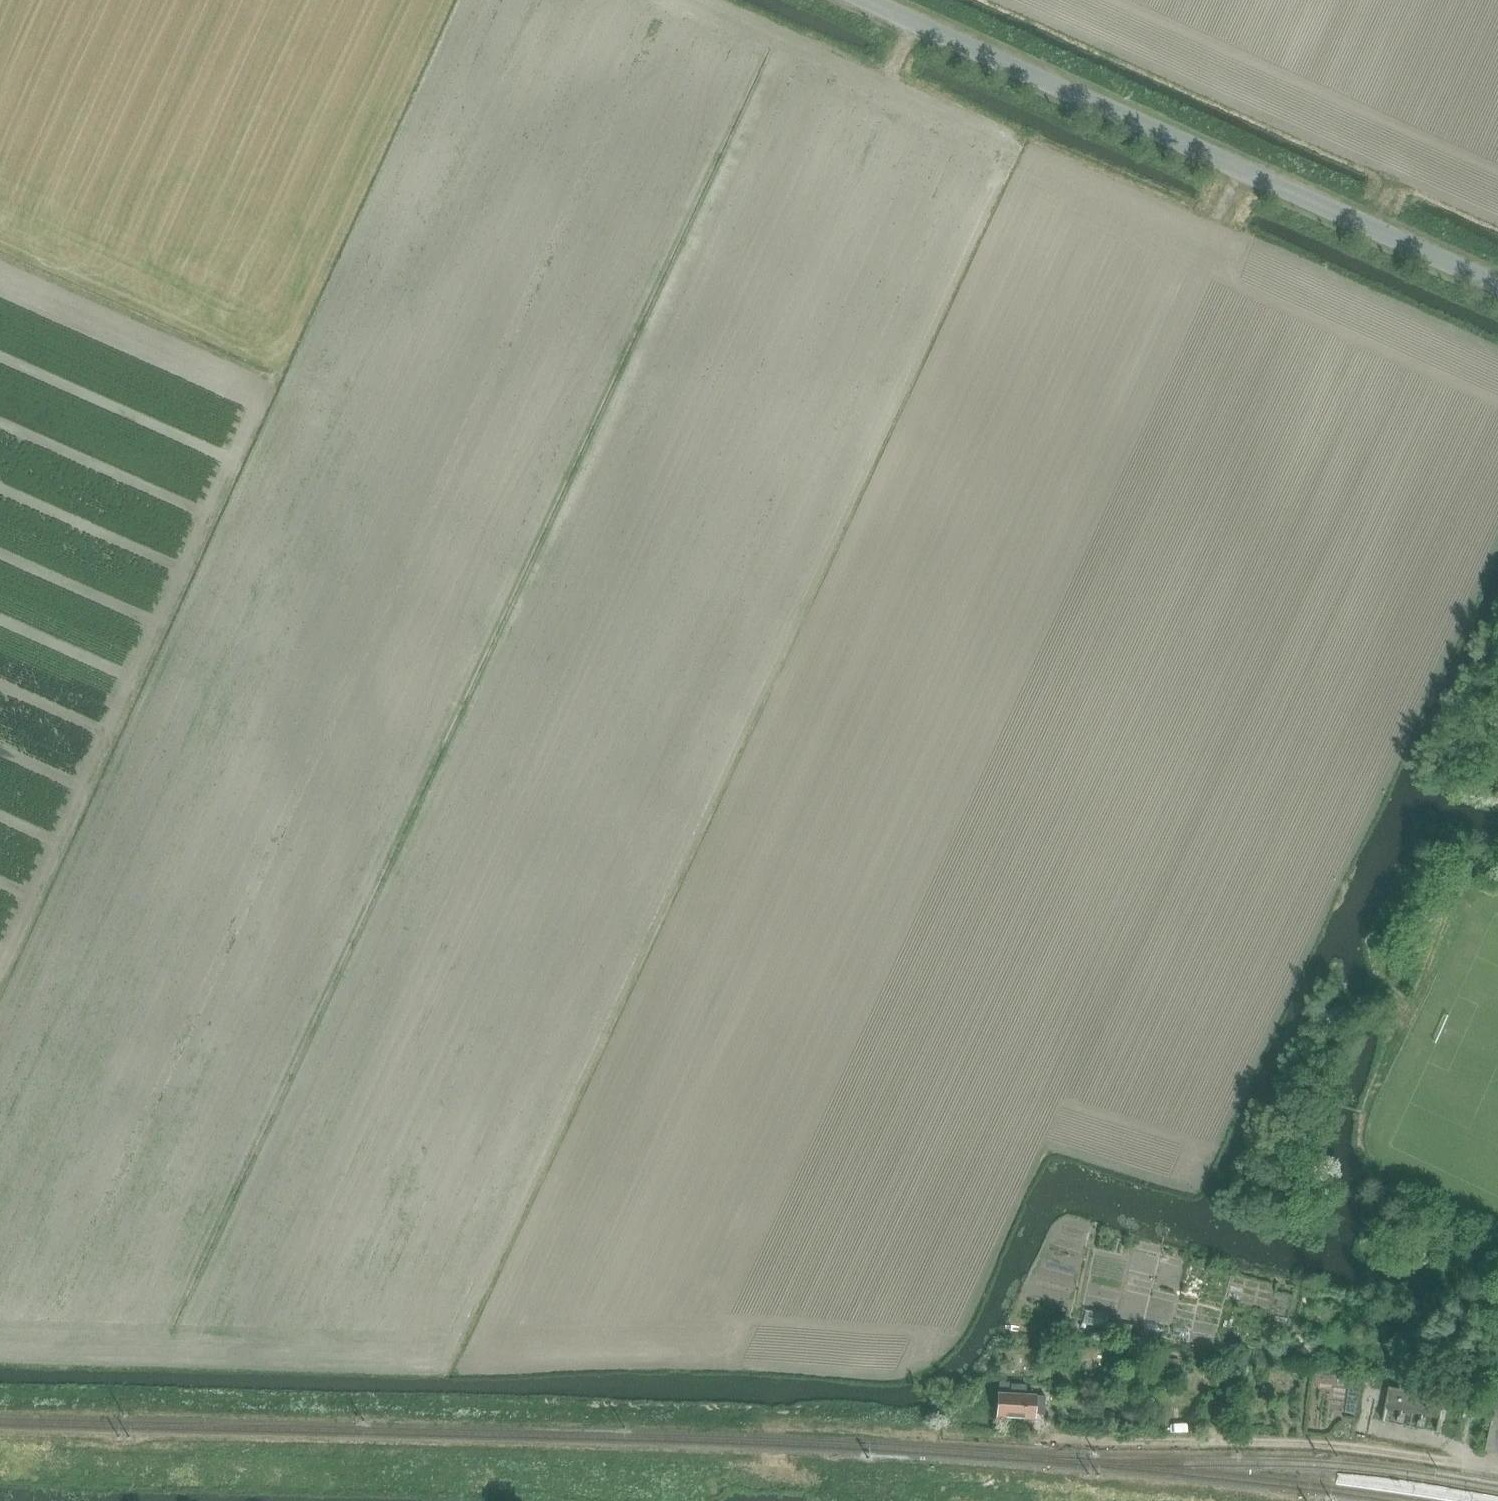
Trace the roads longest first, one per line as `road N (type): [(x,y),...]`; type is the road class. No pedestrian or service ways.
road 1 (unclassified): [(1497,280),(869,0)]
road 2 (track): [(1039,1441),(1288,1443),(1448,1459)]

